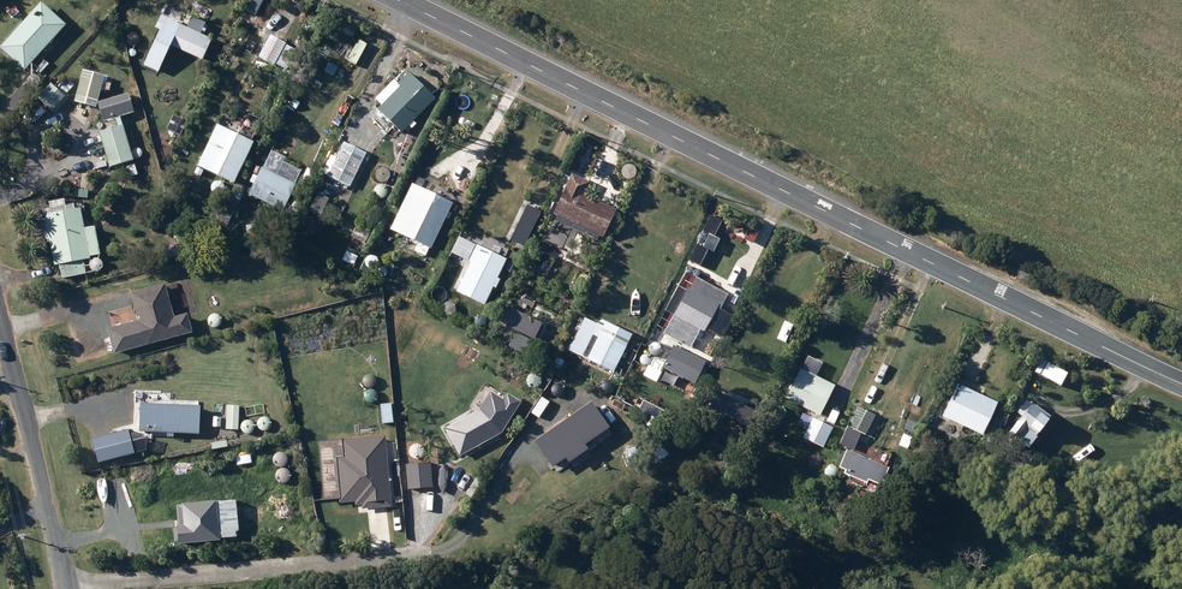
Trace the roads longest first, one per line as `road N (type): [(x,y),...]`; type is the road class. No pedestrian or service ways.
road 1 (tertiary): [(396,0),(1181,384)]
road 2 (residential): [(0,327),(63,588)]

